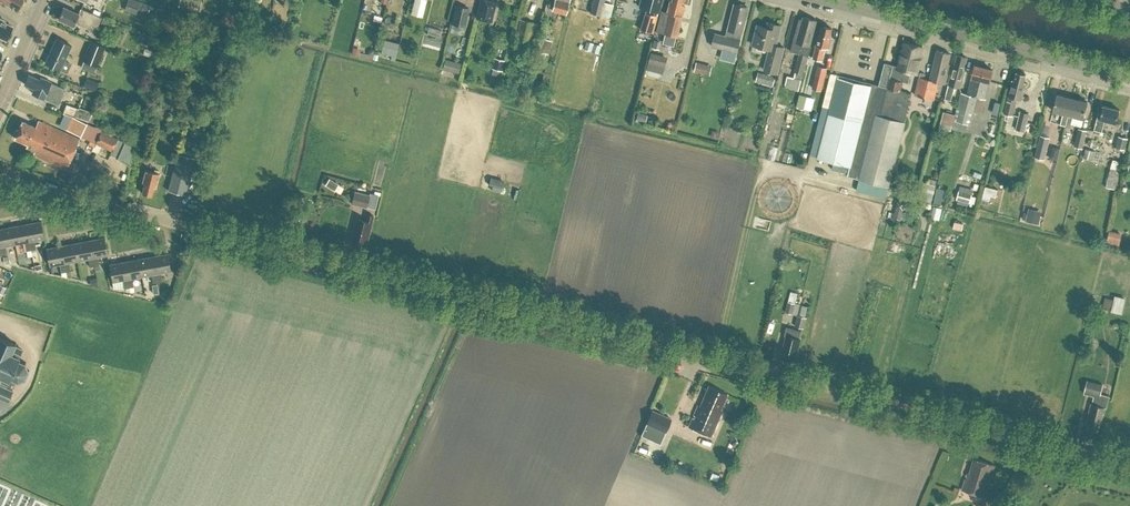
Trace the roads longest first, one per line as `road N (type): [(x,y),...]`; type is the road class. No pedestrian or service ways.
road 1 (unclassified): [(1129,462),(0,178)]
road 2 (secondary): [(1129,75),(830,0)]

